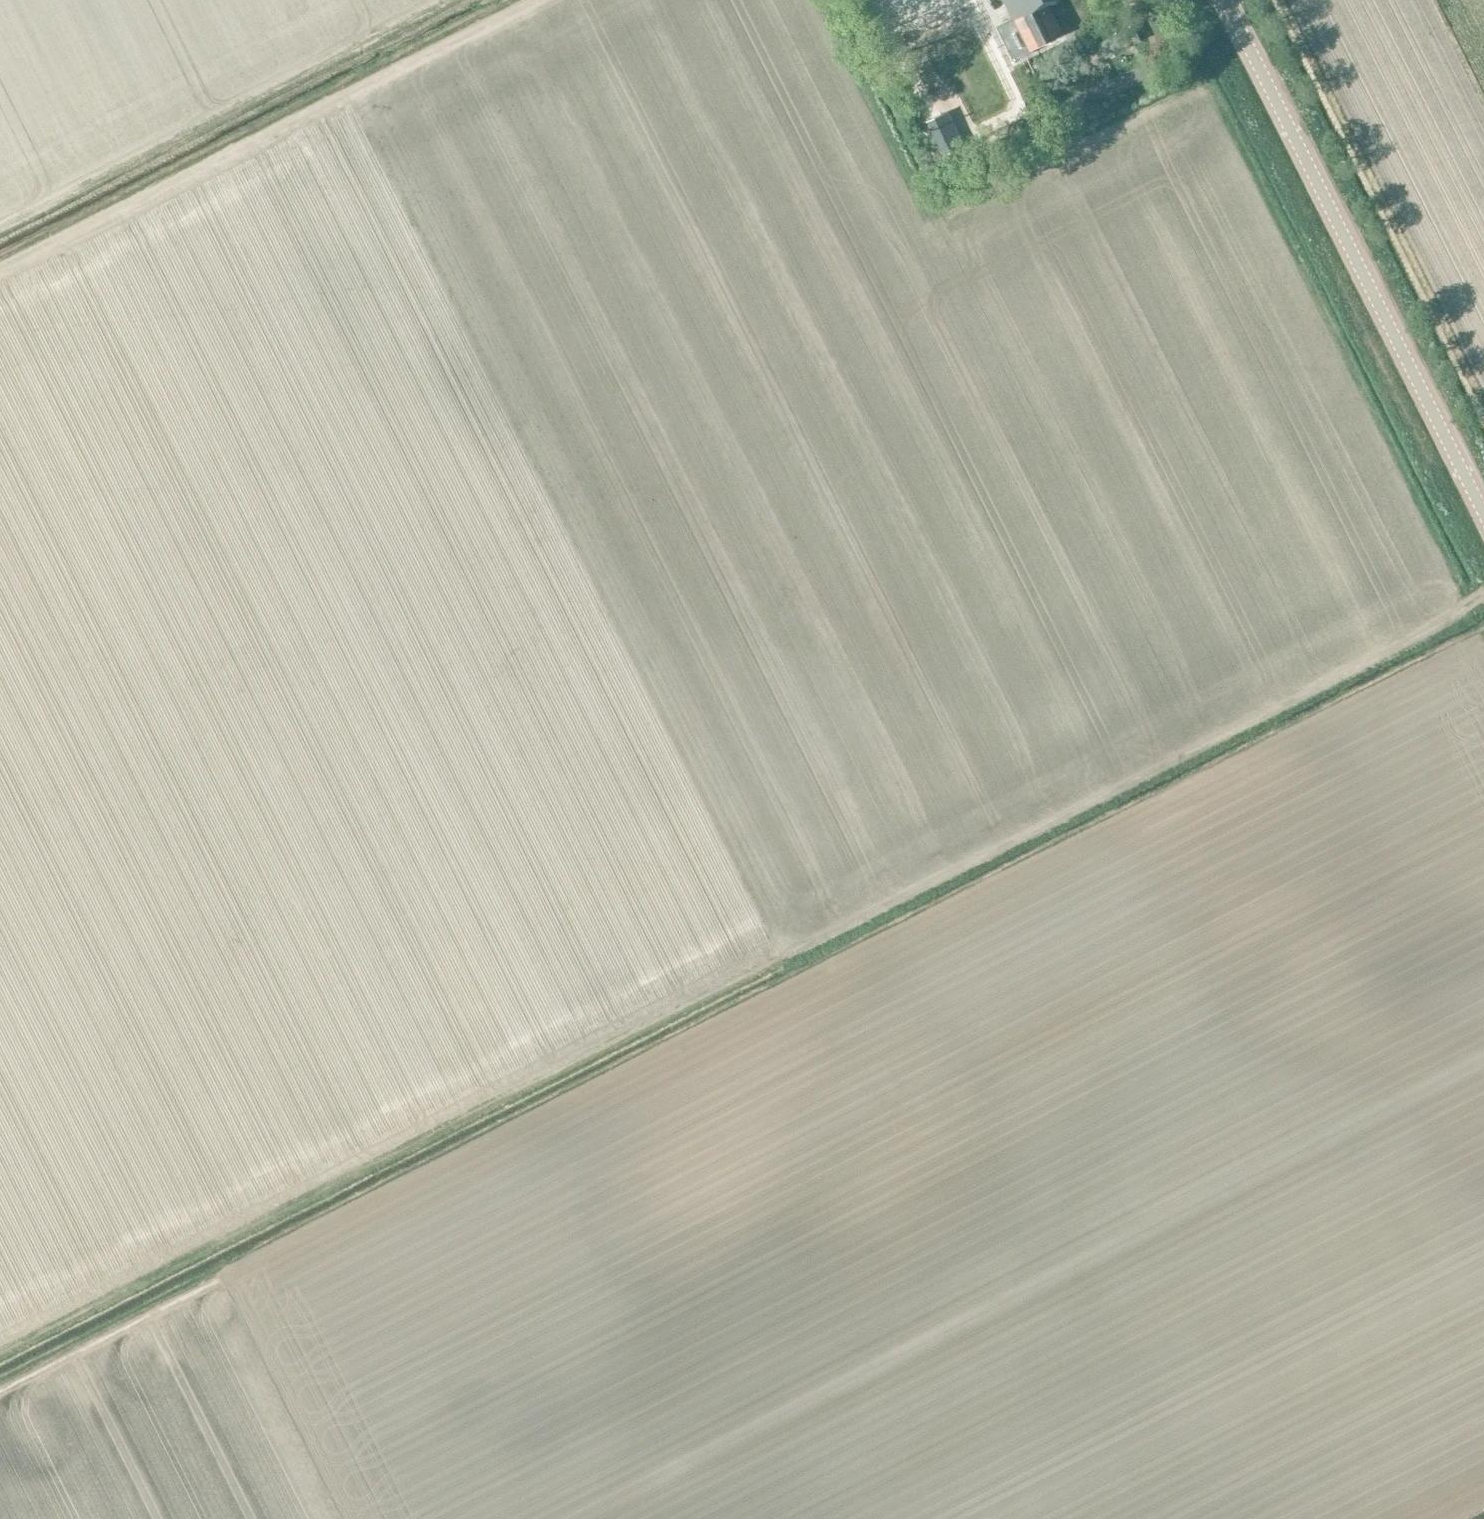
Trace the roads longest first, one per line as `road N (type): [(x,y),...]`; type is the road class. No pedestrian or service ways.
road 1 (track): [(0,273),(542,0)]
road 2 (tertiary): [(1483,513),(1226,0)]

